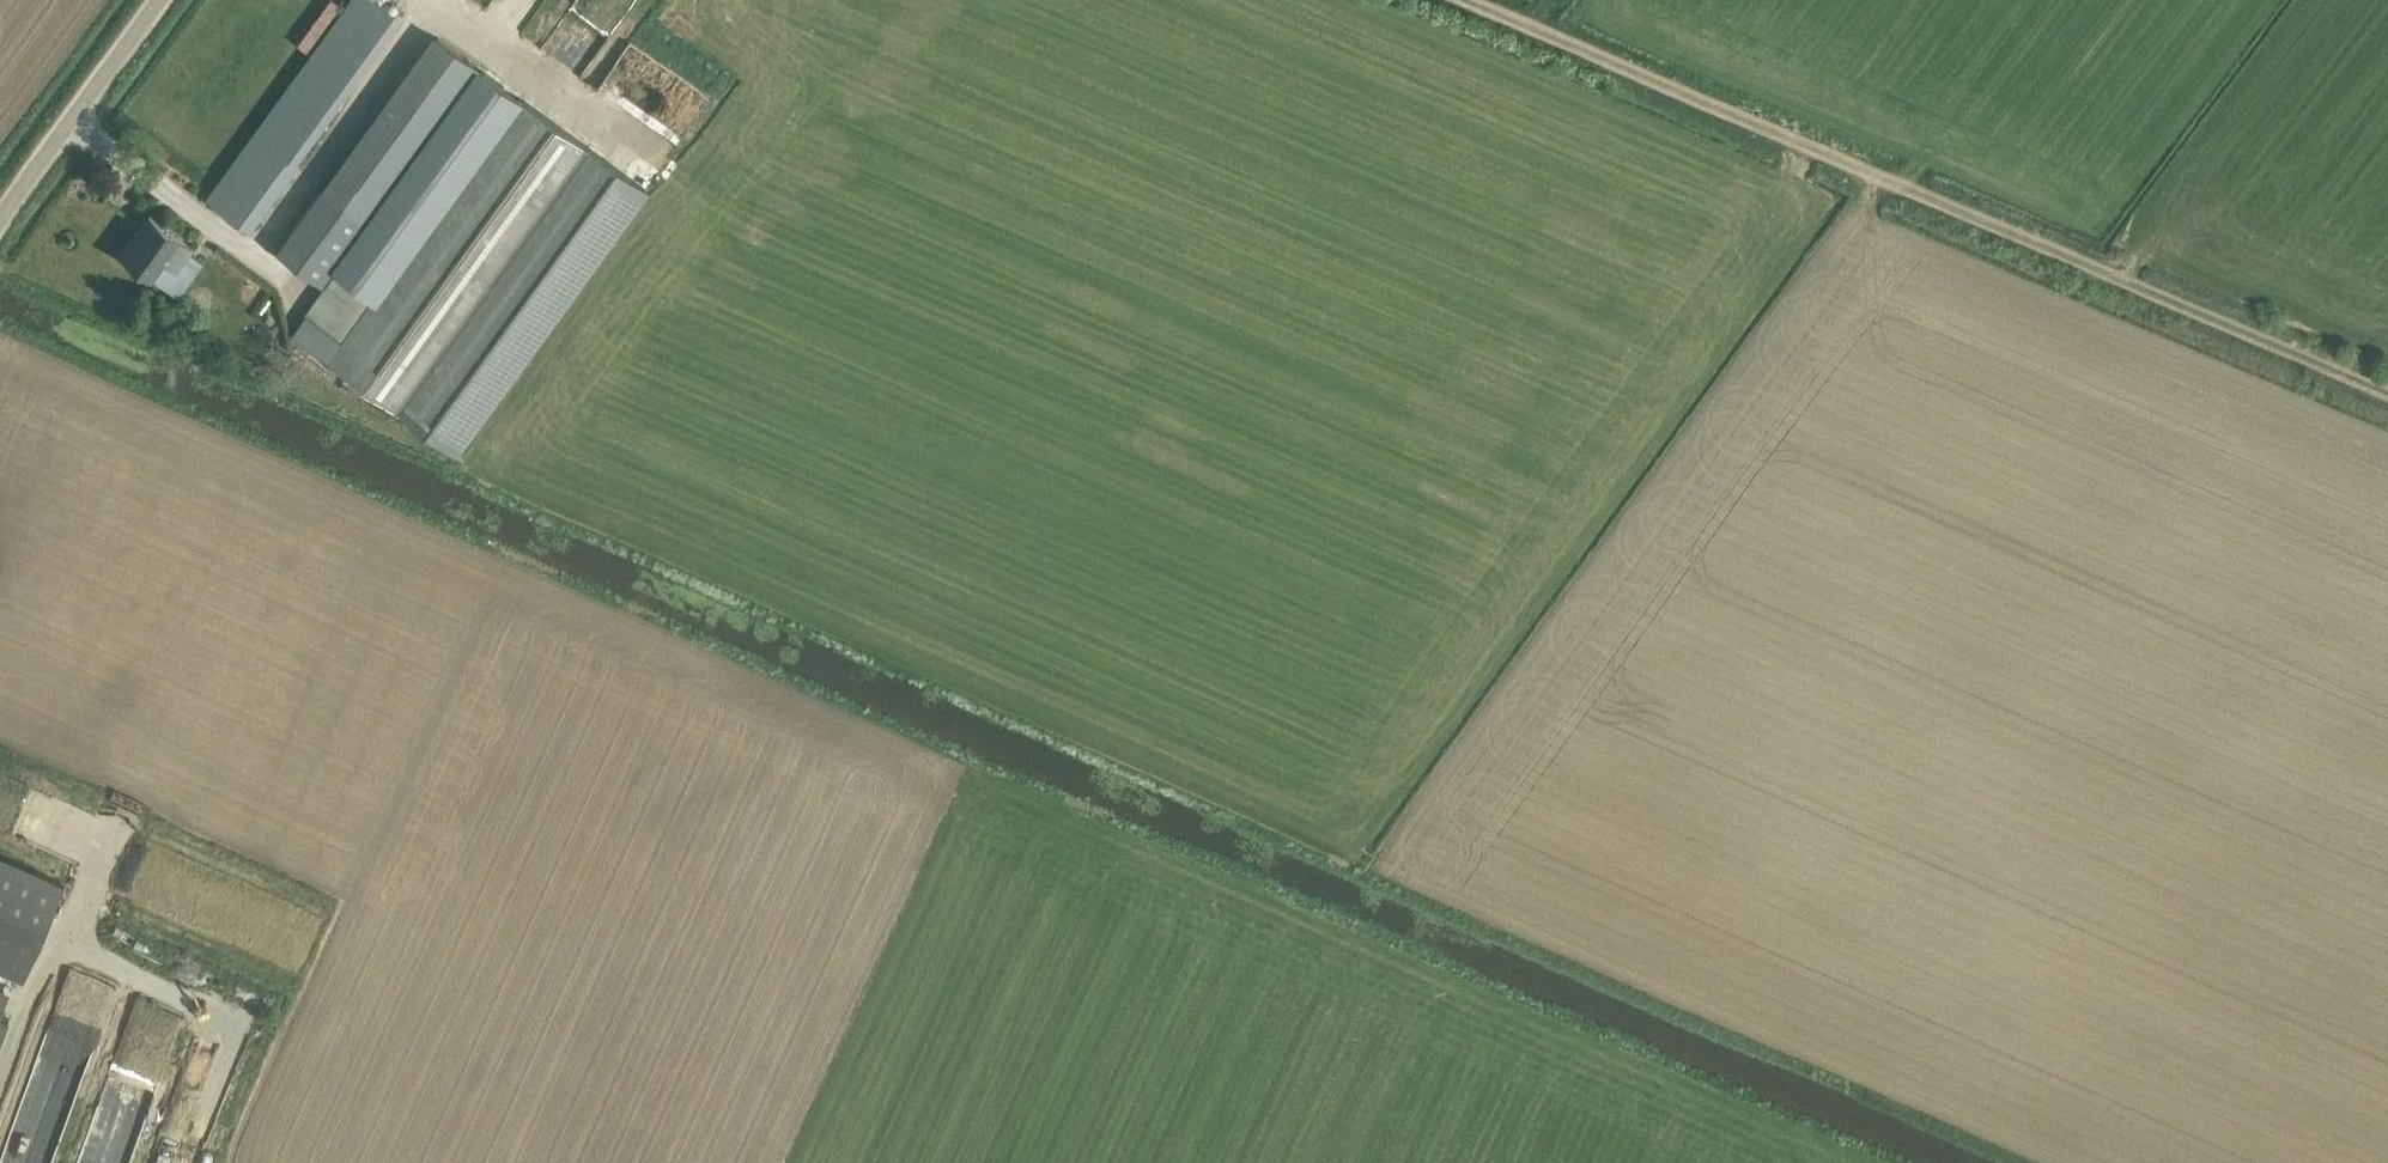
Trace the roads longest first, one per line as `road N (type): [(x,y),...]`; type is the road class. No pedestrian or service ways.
road 1 (track): [(1464,0),(2387,393)]
road 2 (unclassified): [(0,220),(160,0)]

